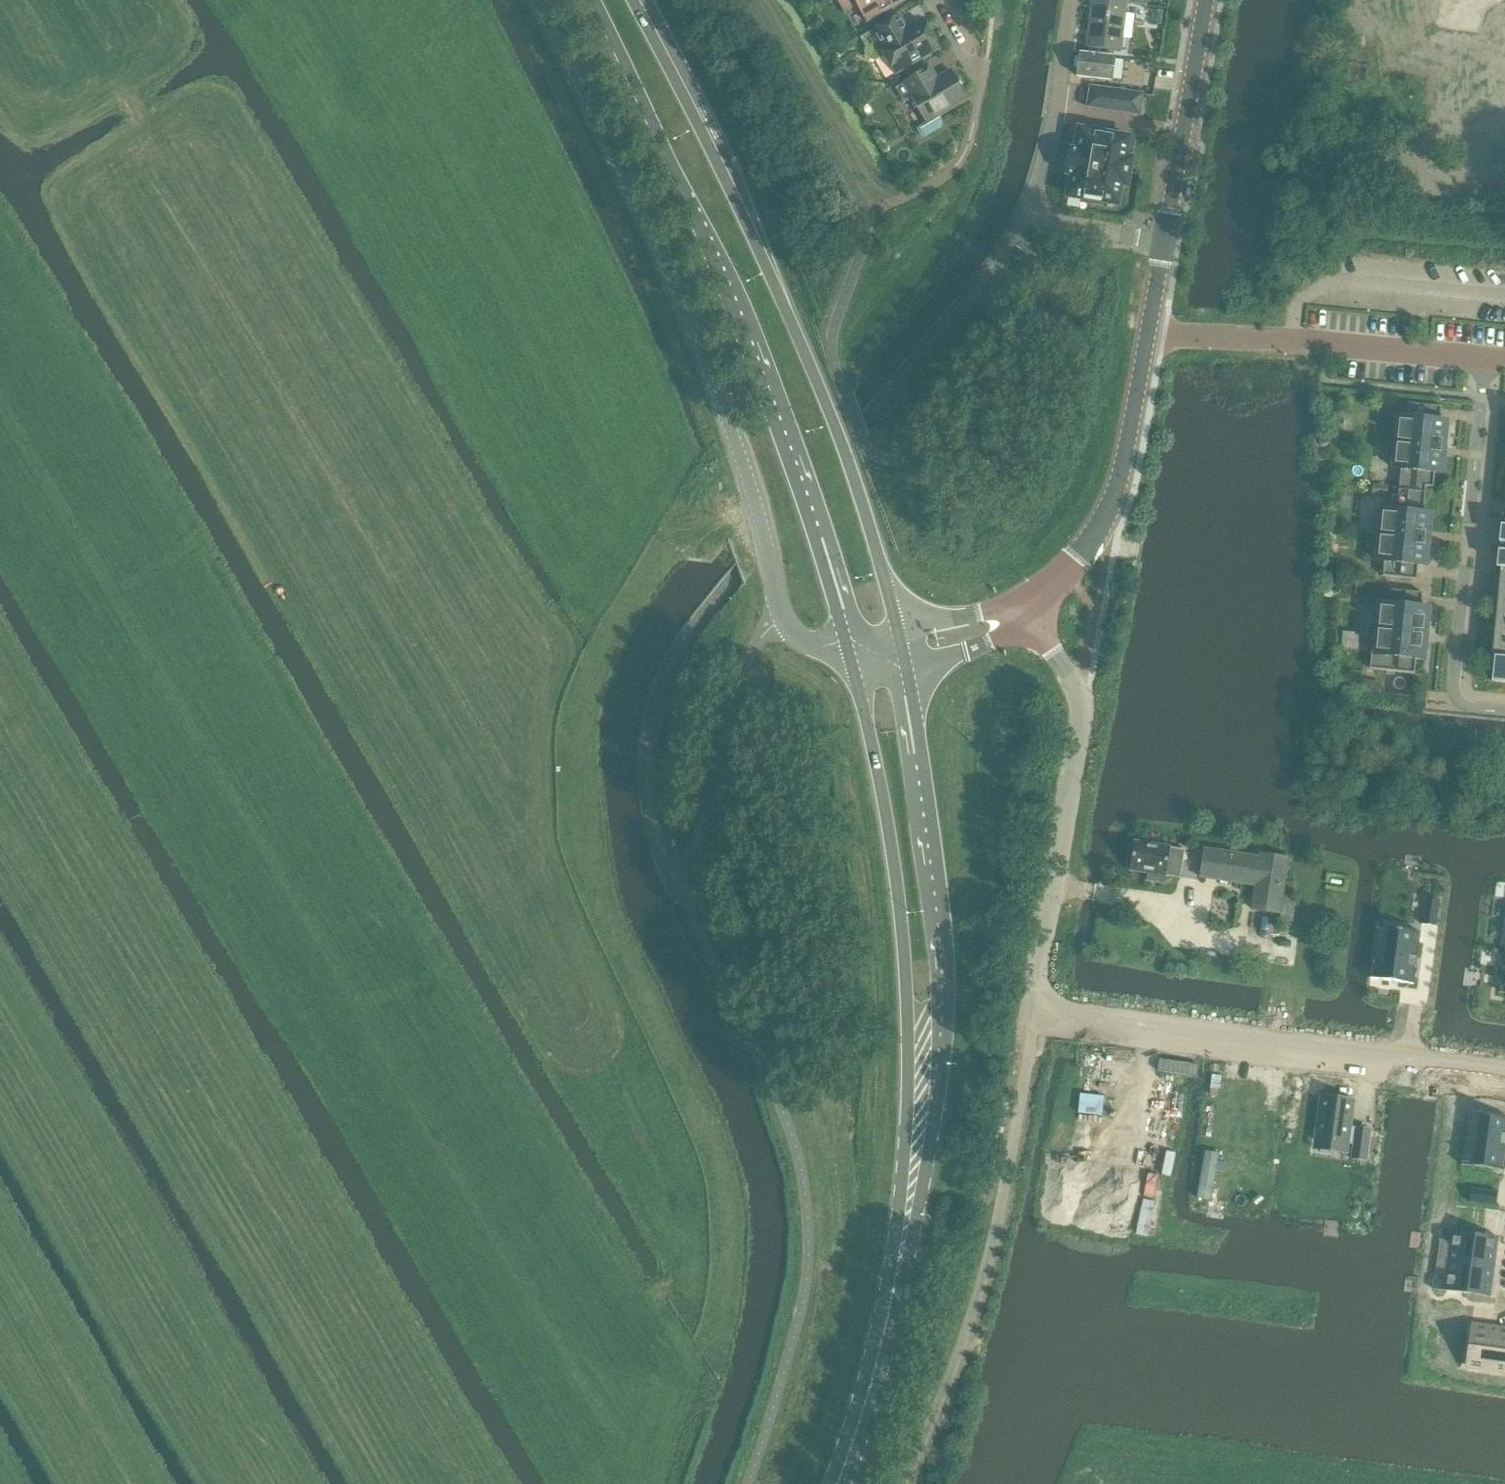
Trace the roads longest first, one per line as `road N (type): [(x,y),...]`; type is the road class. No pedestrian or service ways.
road 1 (unclassified): [(847,649),(808,647),(783,619),(743,466),(685,310),(536,0)]
road 2 (primary): [(591,0),(743,319),(811,510),(847,649)]
road 3 (primary): [(896,625),(830,416),(745,219),(634,0)]
road 4 (primary): [(847,649),(900,912),(913,1180)]
road 5 (primary): [(913,1180),(938,1087),(946,1006),(905,667)]
road 6 (residential): [(1047,997),(1063,1010),(1504,1071)]
road 7 (unclassified): [(1047,997),(1039,976),(1084,717),(1070,678),(1025,608)]
road 8 (residential): [(1487,360),(1453,696),(1466,709),(1504,713)]
road 9 (residential): [(1071,0),(1056,112),(1025,215),(1162,243)]
road 10 (residential): [(1149,335),(1487,360)]
road 11 (primary): [(838,1483),(884,1331),(913,1180)]
road 12 (unclassified): [(1025,608),(1076,563),(1117,492),(1149,335)]
road 13 (residential): [(1162,243),(1206,0)]
road 14 (unclassified): [(905,667),(979,645),(1025,608)]
road 15 (unclassified): [(1025,608),(896,625)]

